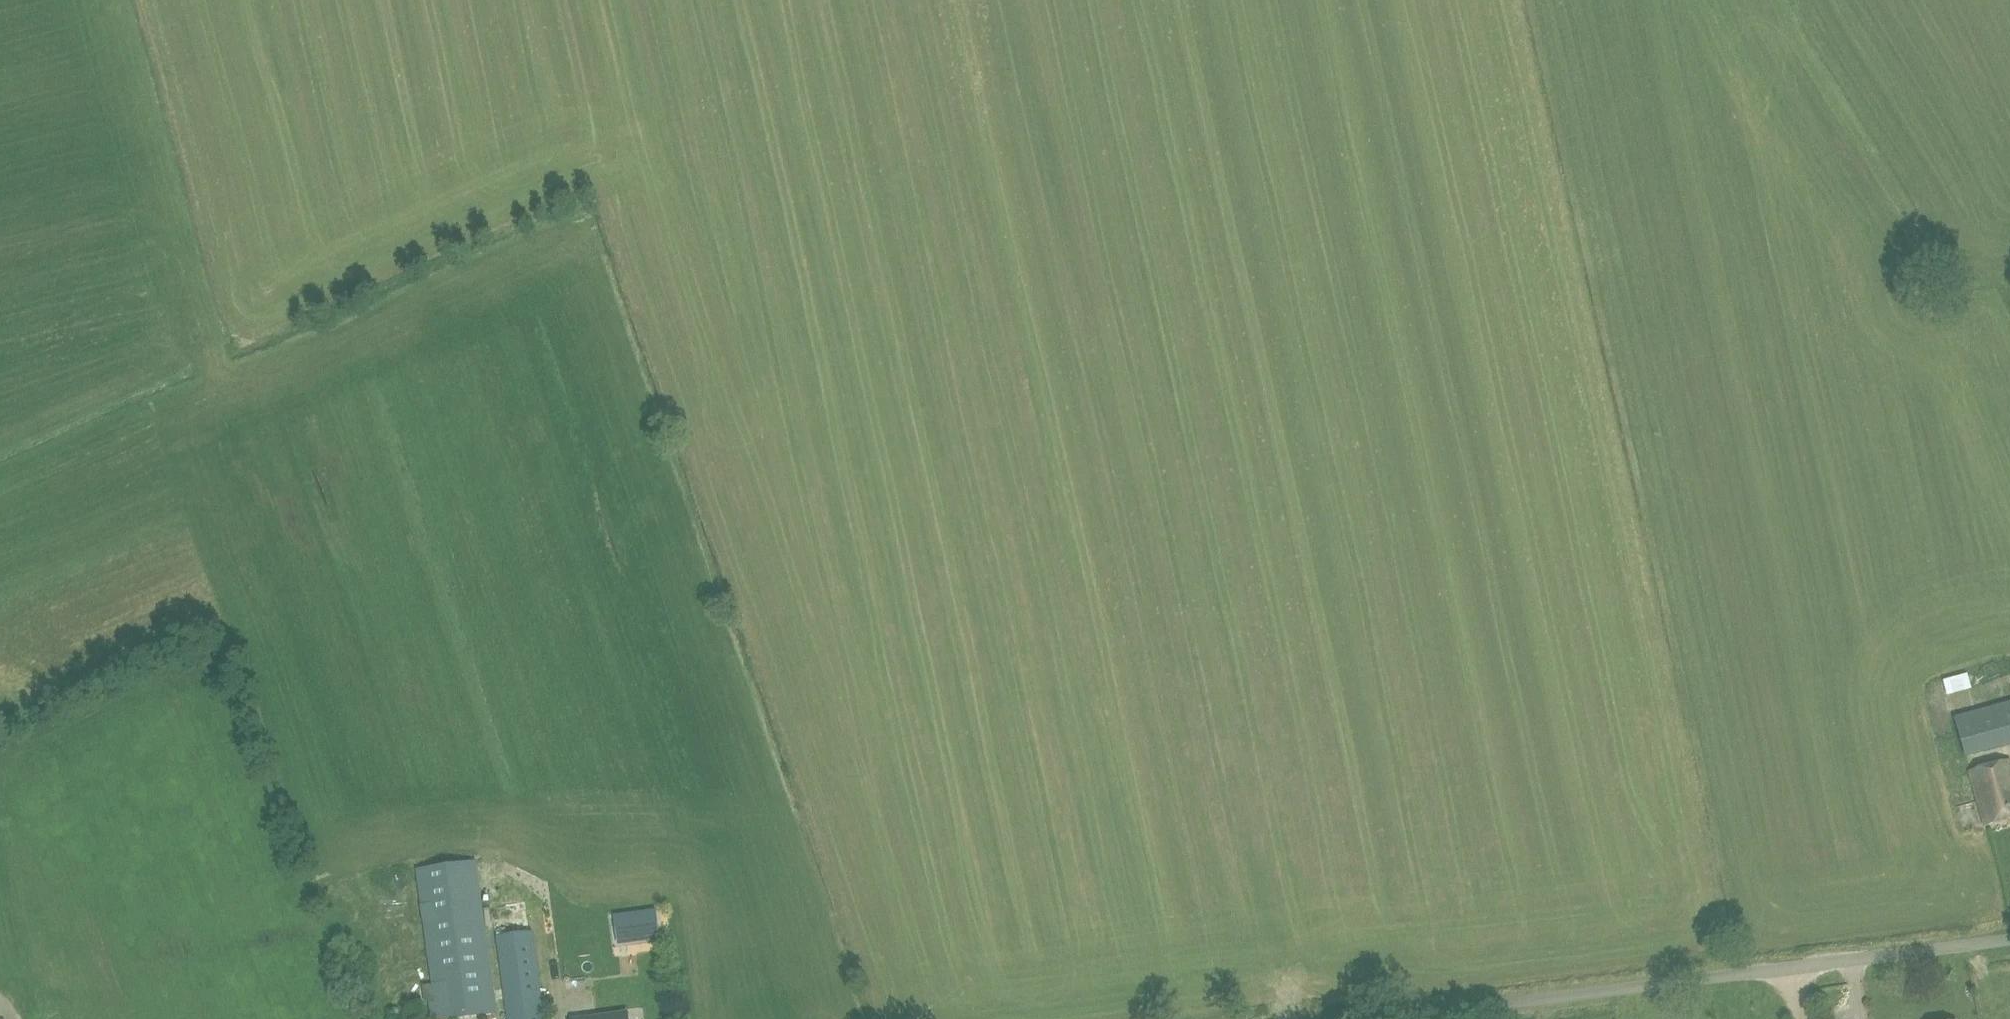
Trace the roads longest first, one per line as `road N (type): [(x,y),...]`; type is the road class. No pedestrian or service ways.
road 1 (unclassified): [(2009,938),(1380,1018)]

